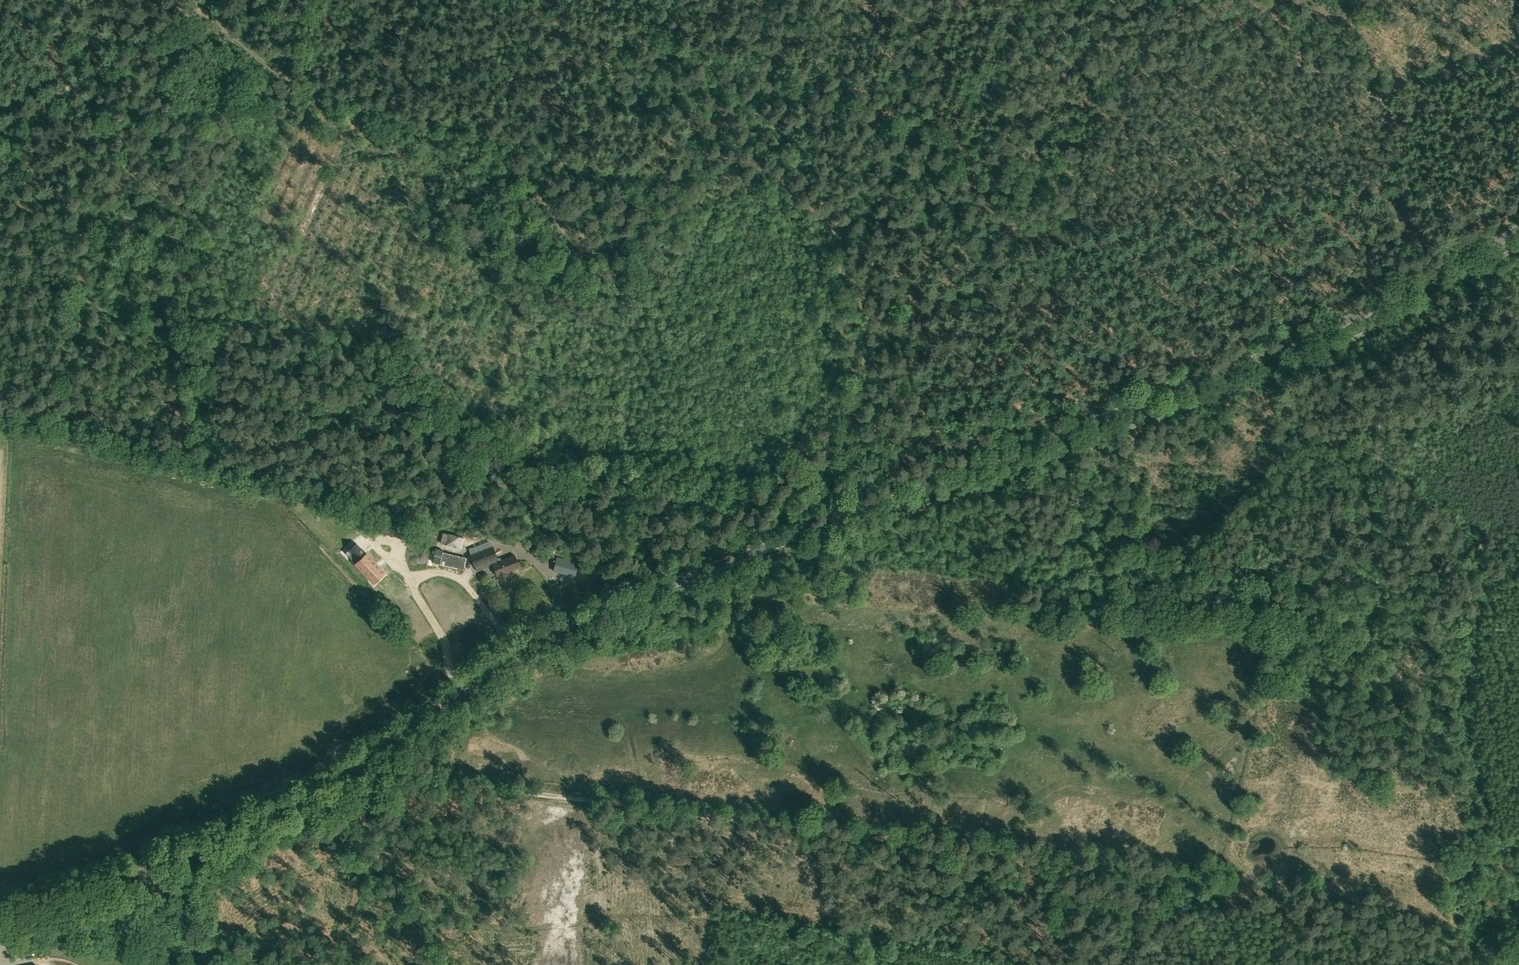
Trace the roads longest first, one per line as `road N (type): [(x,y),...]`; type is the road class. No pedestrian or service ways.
road 1 (tertiary): [(0,924),(66,904),(273,813),(548,633),(1315,334),(1518,229)]

